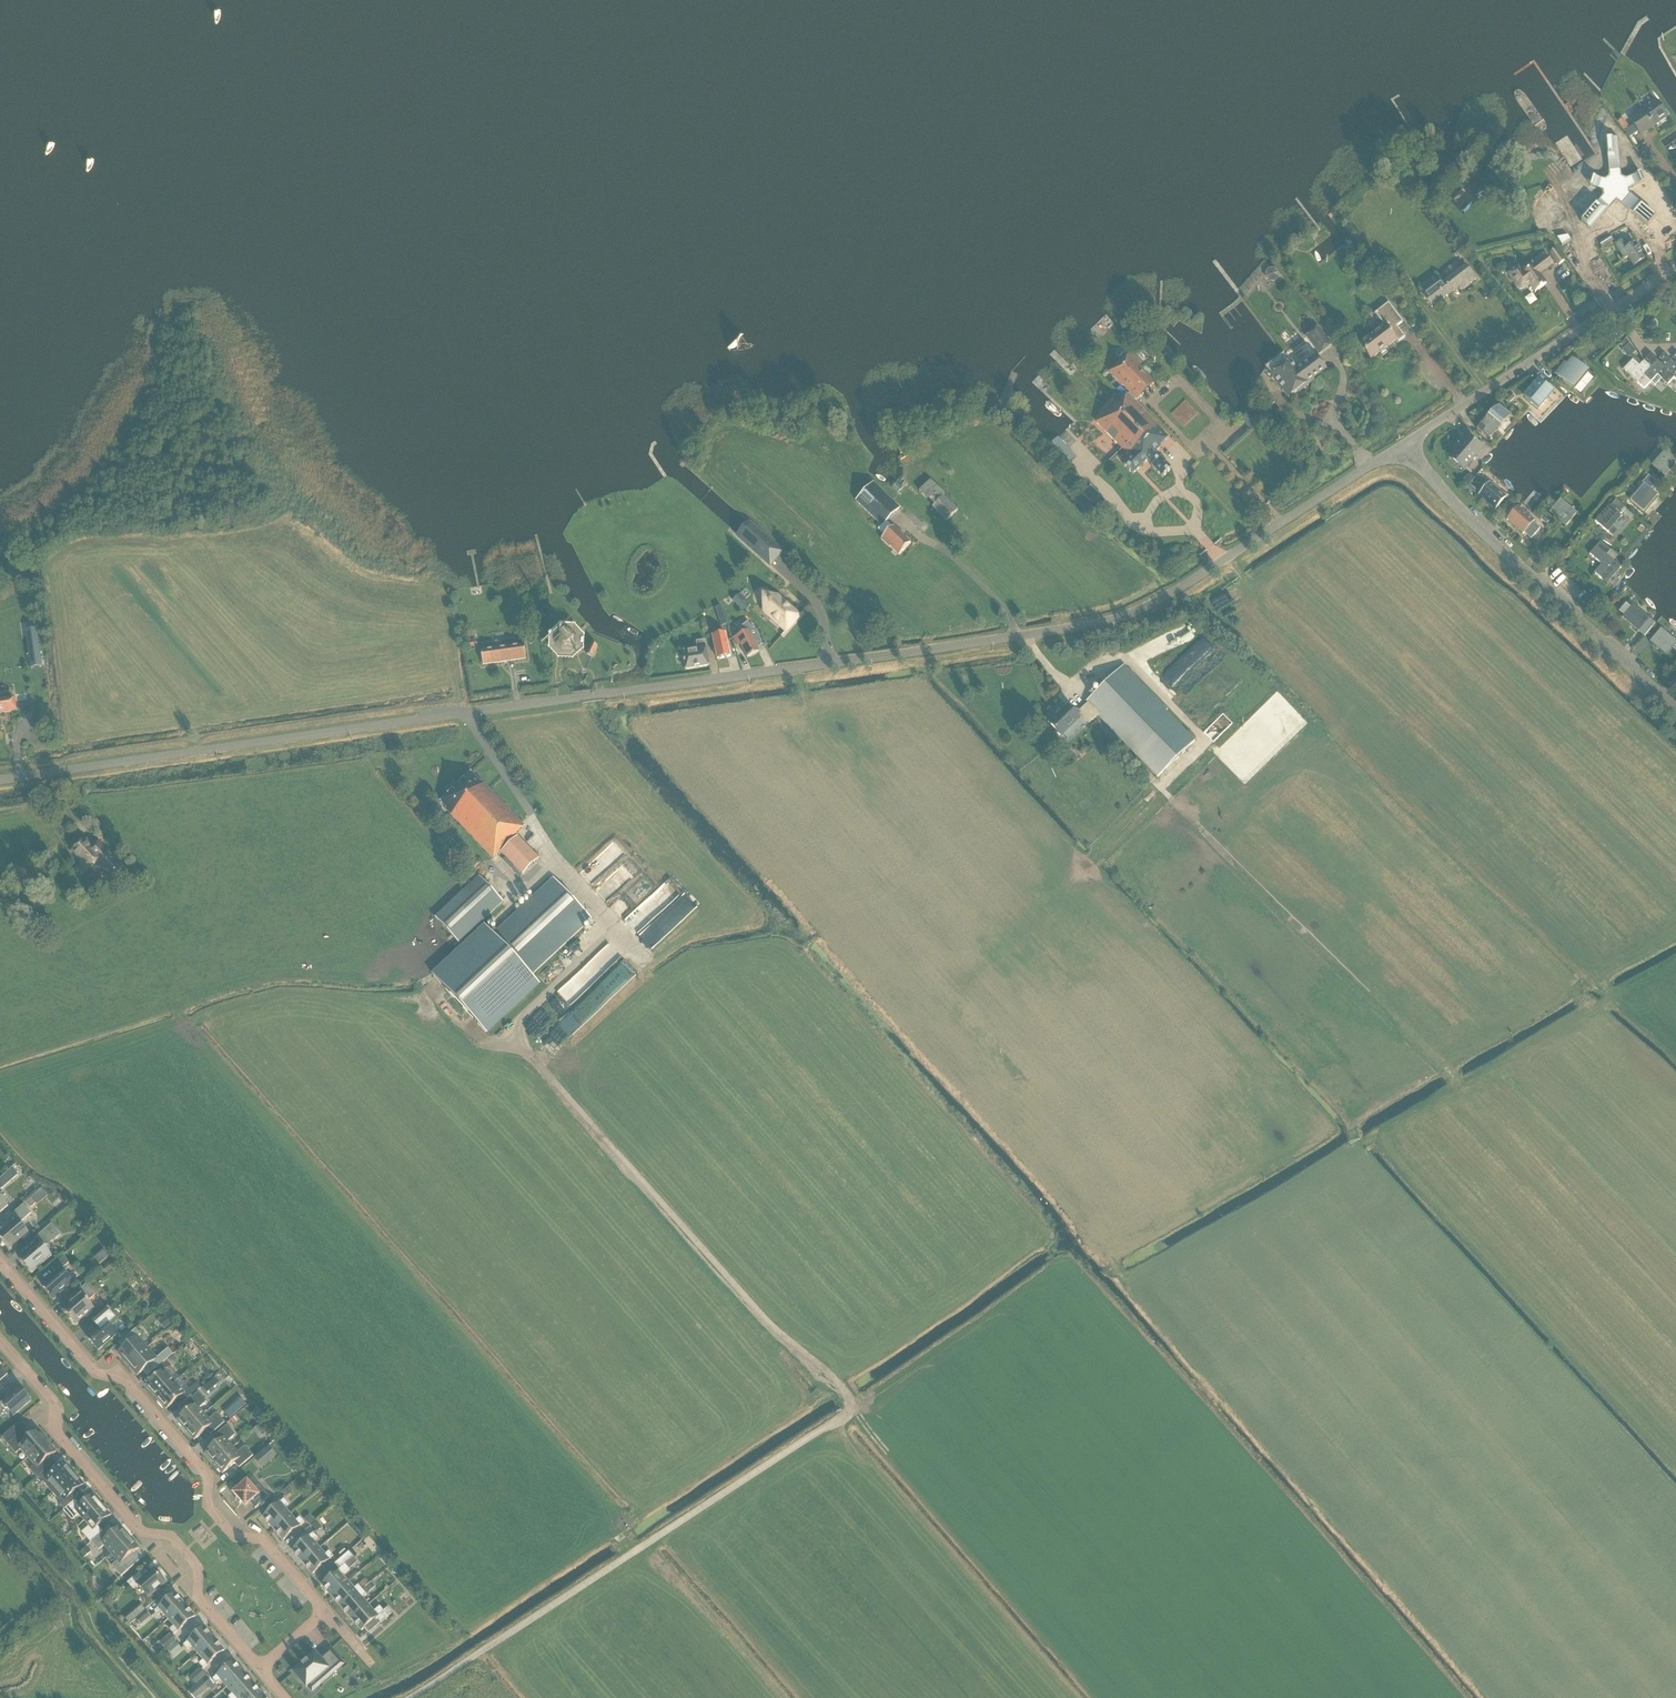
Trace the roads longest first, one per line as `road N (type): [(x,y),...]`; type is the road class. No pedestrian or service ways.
road 1 (tertiary): [(0,780),(1109,623),(1402,444)]
road 2 (track): [(463,712),(549,849),(612,930),(521,1017),(520,1040),(887,1451)]
road 3 (track): [(851,1406),(406,1697)]
road 4 (residential): [(0,1263),(94,1372),(123,1378),(208,1474),(207,1505),(235,1537),(262,1538),(325,1611)]
road 5 (residential): [(0,1339),(57,1405),(56,1432),(143,1533),(172,1535),(197,1566),(198,1596),(258,1668)]
road 6 (tertiary): [(1675,709),(1499,548),(1402,444)]
road 7 (unclassified): [(1402,444),(1675,266)]

